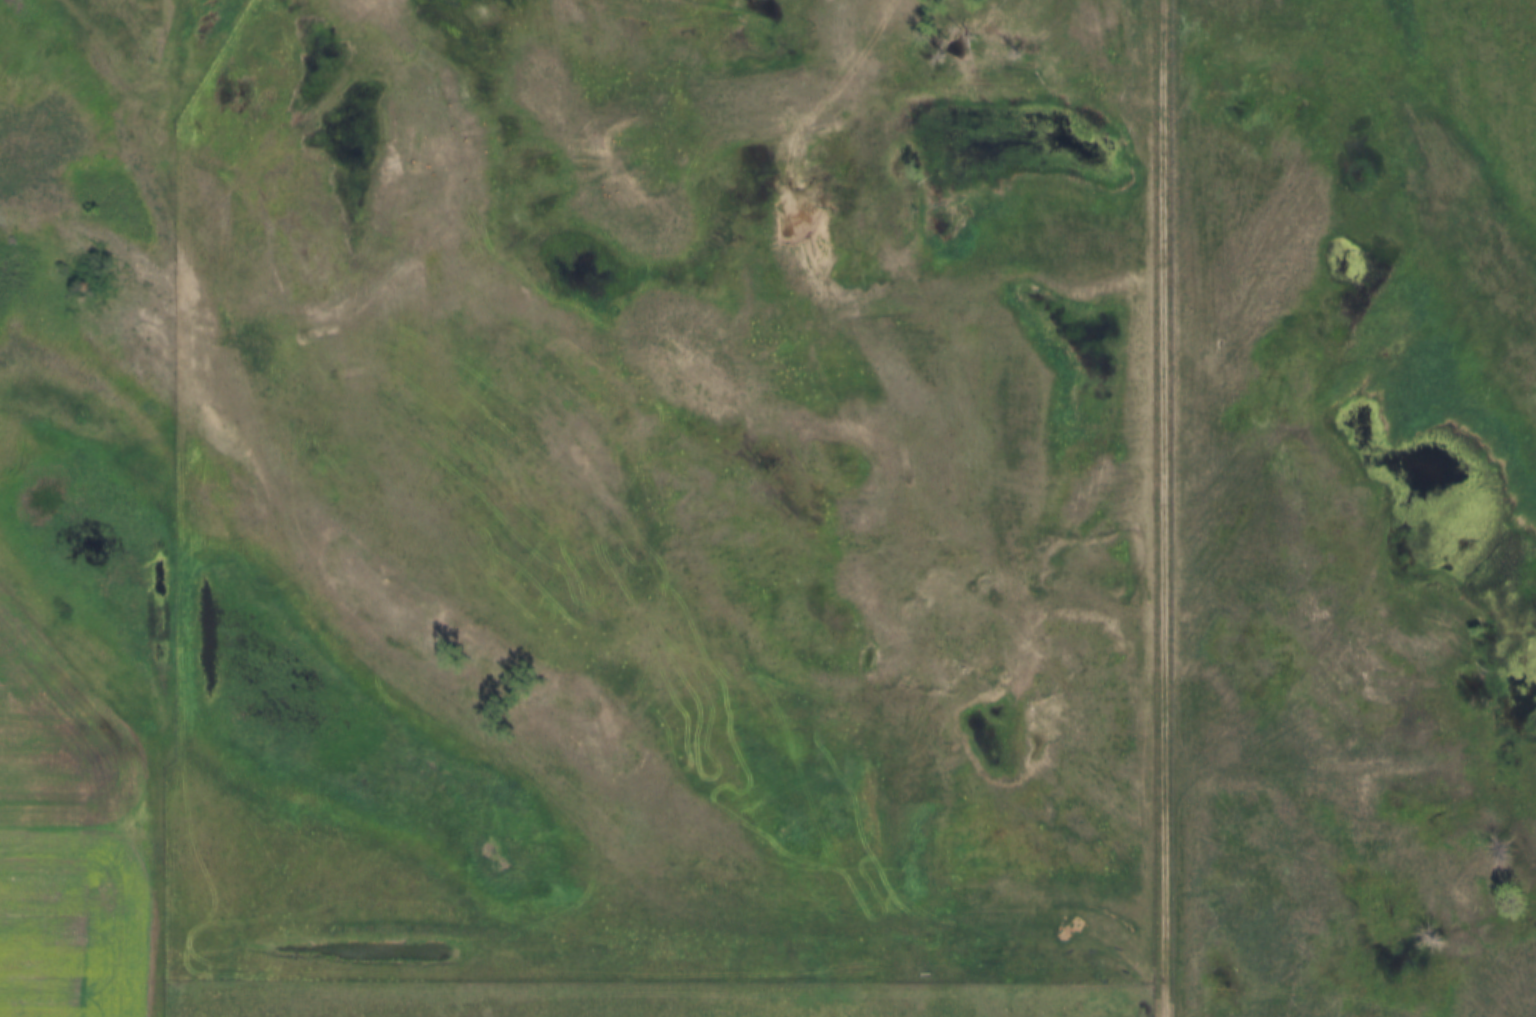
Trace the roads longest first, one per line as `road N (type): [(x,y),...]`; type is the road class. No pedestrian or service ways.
road 1 (track): [(1168,1016),(1163,0)]

